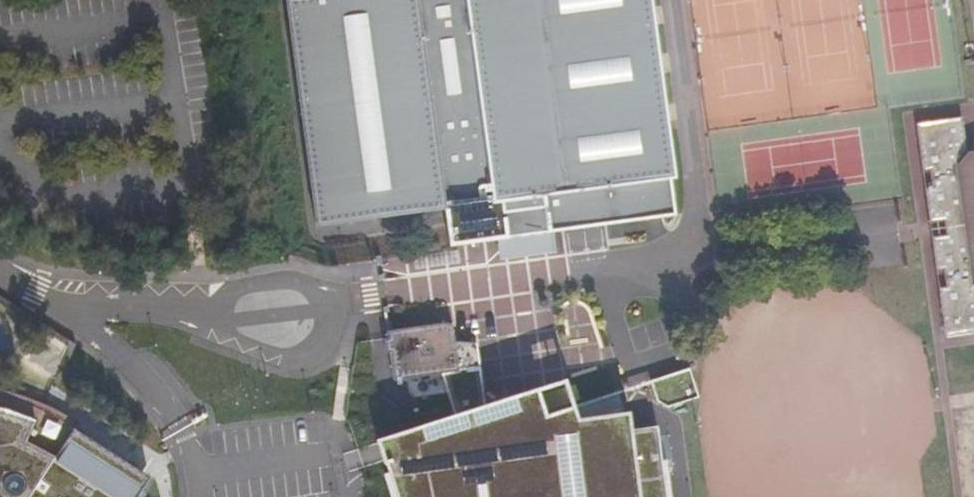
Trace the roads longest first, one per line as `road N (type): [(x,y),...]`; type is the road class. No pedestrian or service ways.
road 1 (unclassified): [(210,311),(78,309),(0,272)]

